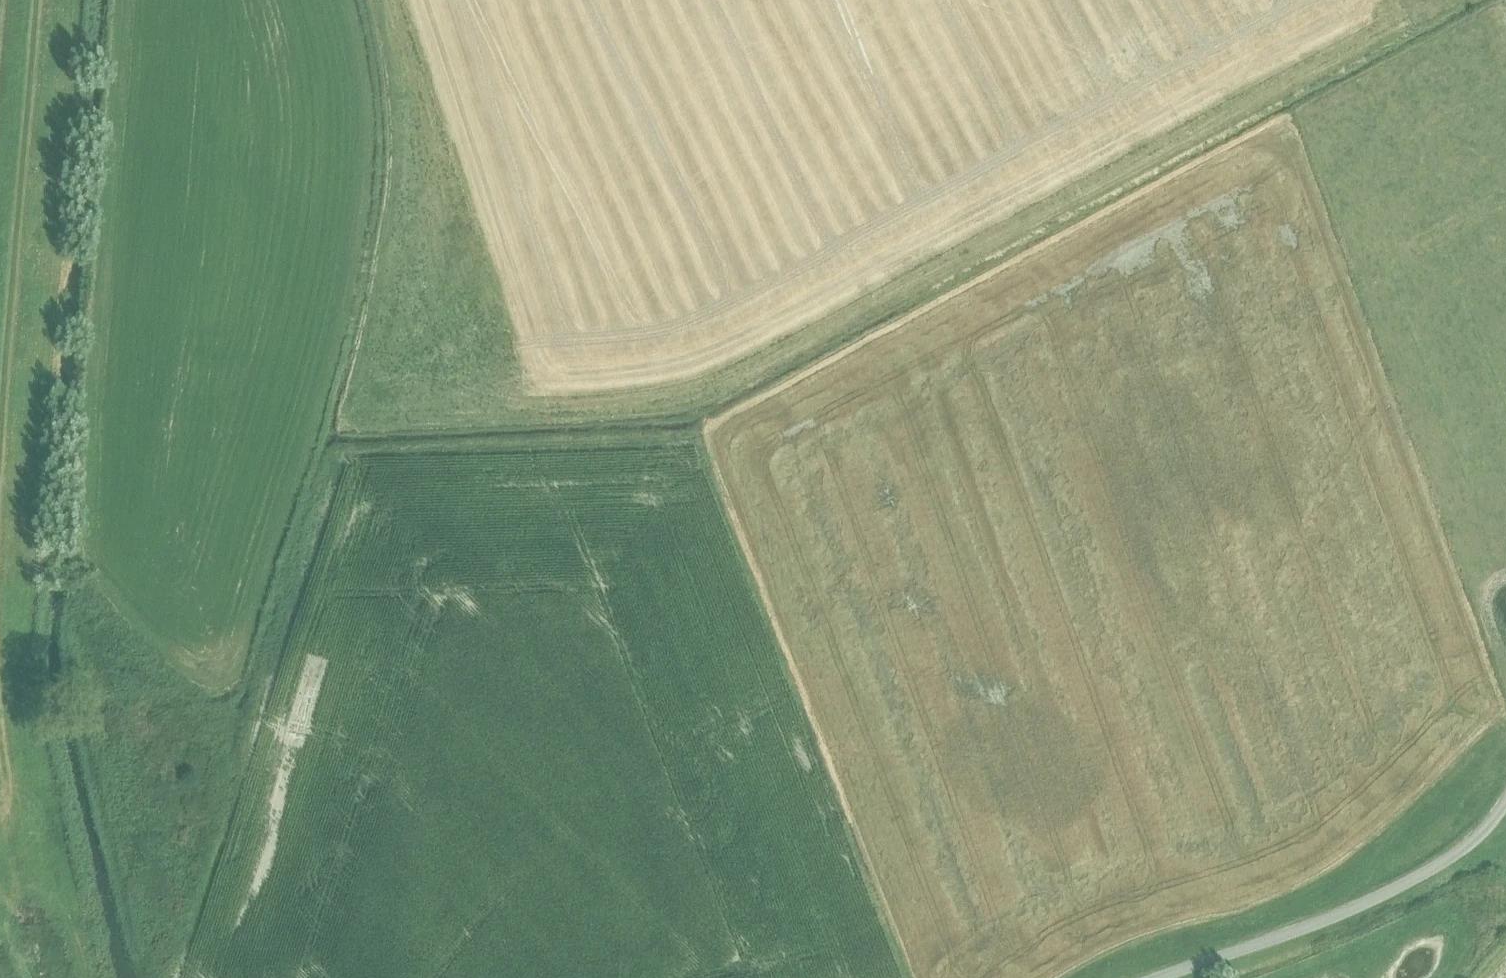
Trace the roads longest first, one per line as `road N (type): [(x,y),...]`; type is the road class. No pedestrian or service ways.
road 1 (unclassified): [(1505,803),(1427,875),(1164,977)]

